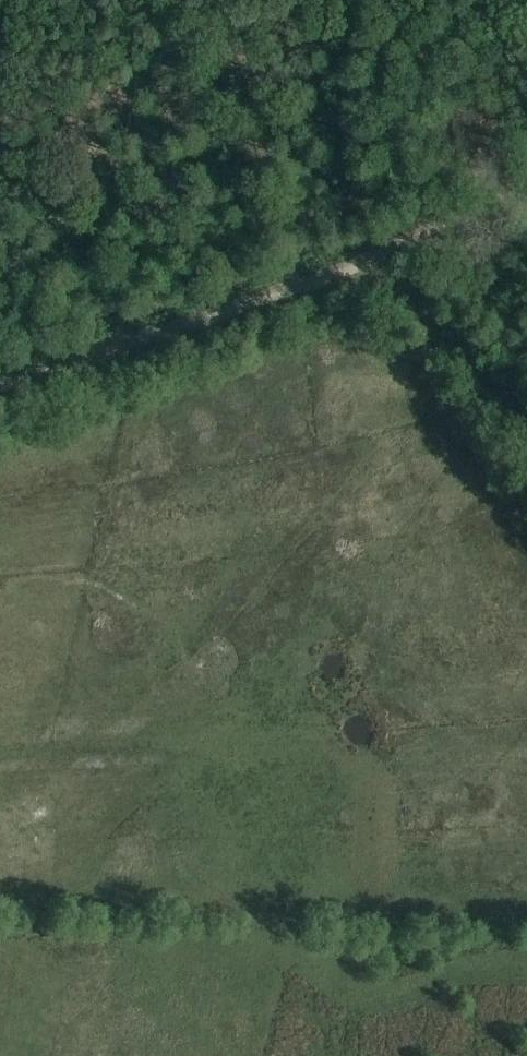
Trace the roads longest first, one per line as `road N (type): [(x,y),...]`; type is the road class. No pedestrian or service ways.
road 1 (track): [(0,390),(373,264),(526,183)]

